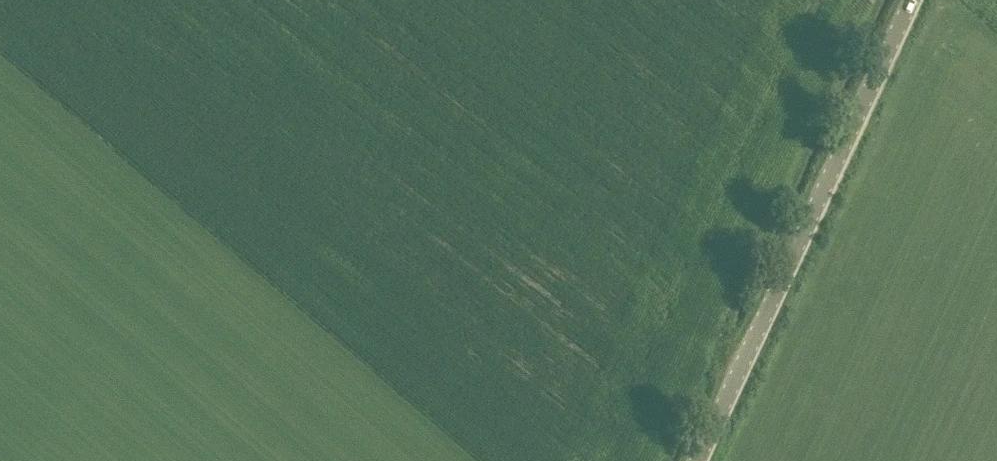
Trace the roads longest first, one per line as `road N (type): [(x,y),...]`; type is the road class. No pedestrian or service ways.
road 1 (tertiary): [(696,460),(911,0)]

